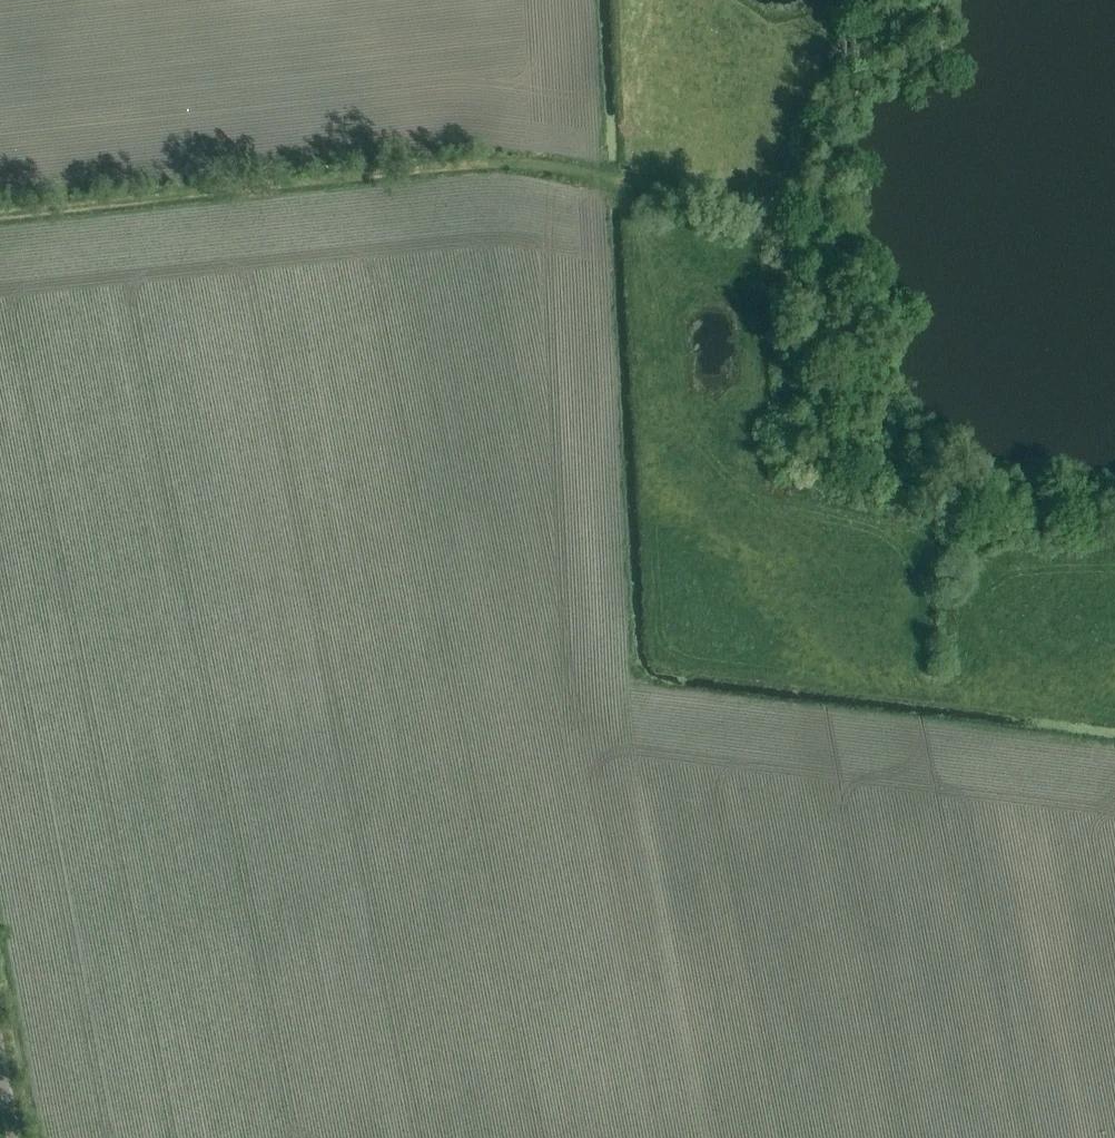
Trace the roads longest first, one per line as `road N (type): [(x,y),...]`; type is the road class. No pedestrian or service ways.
road 1 (track): [(0,213),(507,157),(776,229)]

